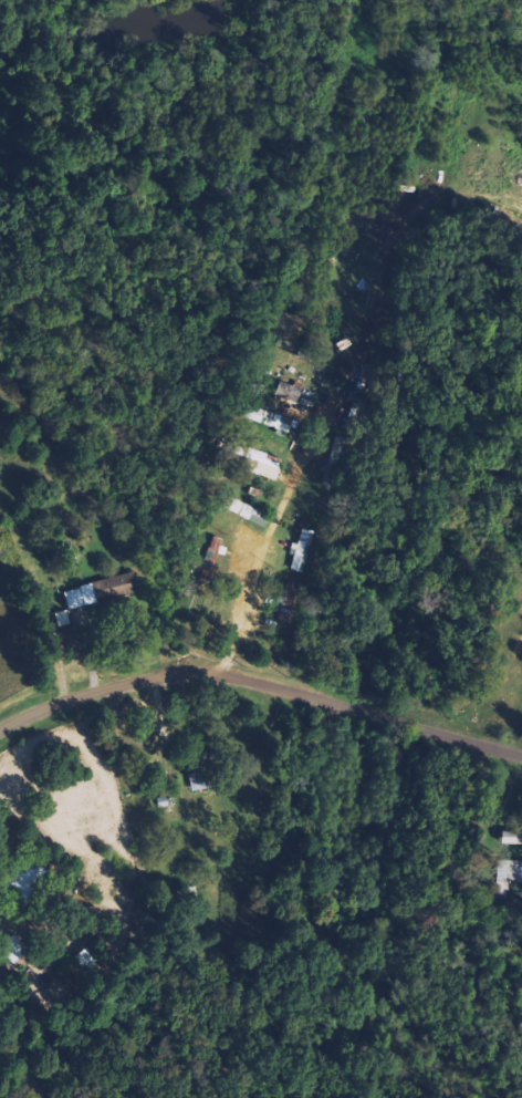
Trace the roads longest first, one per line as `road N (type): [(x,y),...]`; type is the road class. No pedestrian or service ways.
road 1 (residential): [(0,739),(116,693),(215,677),(521,757)]

